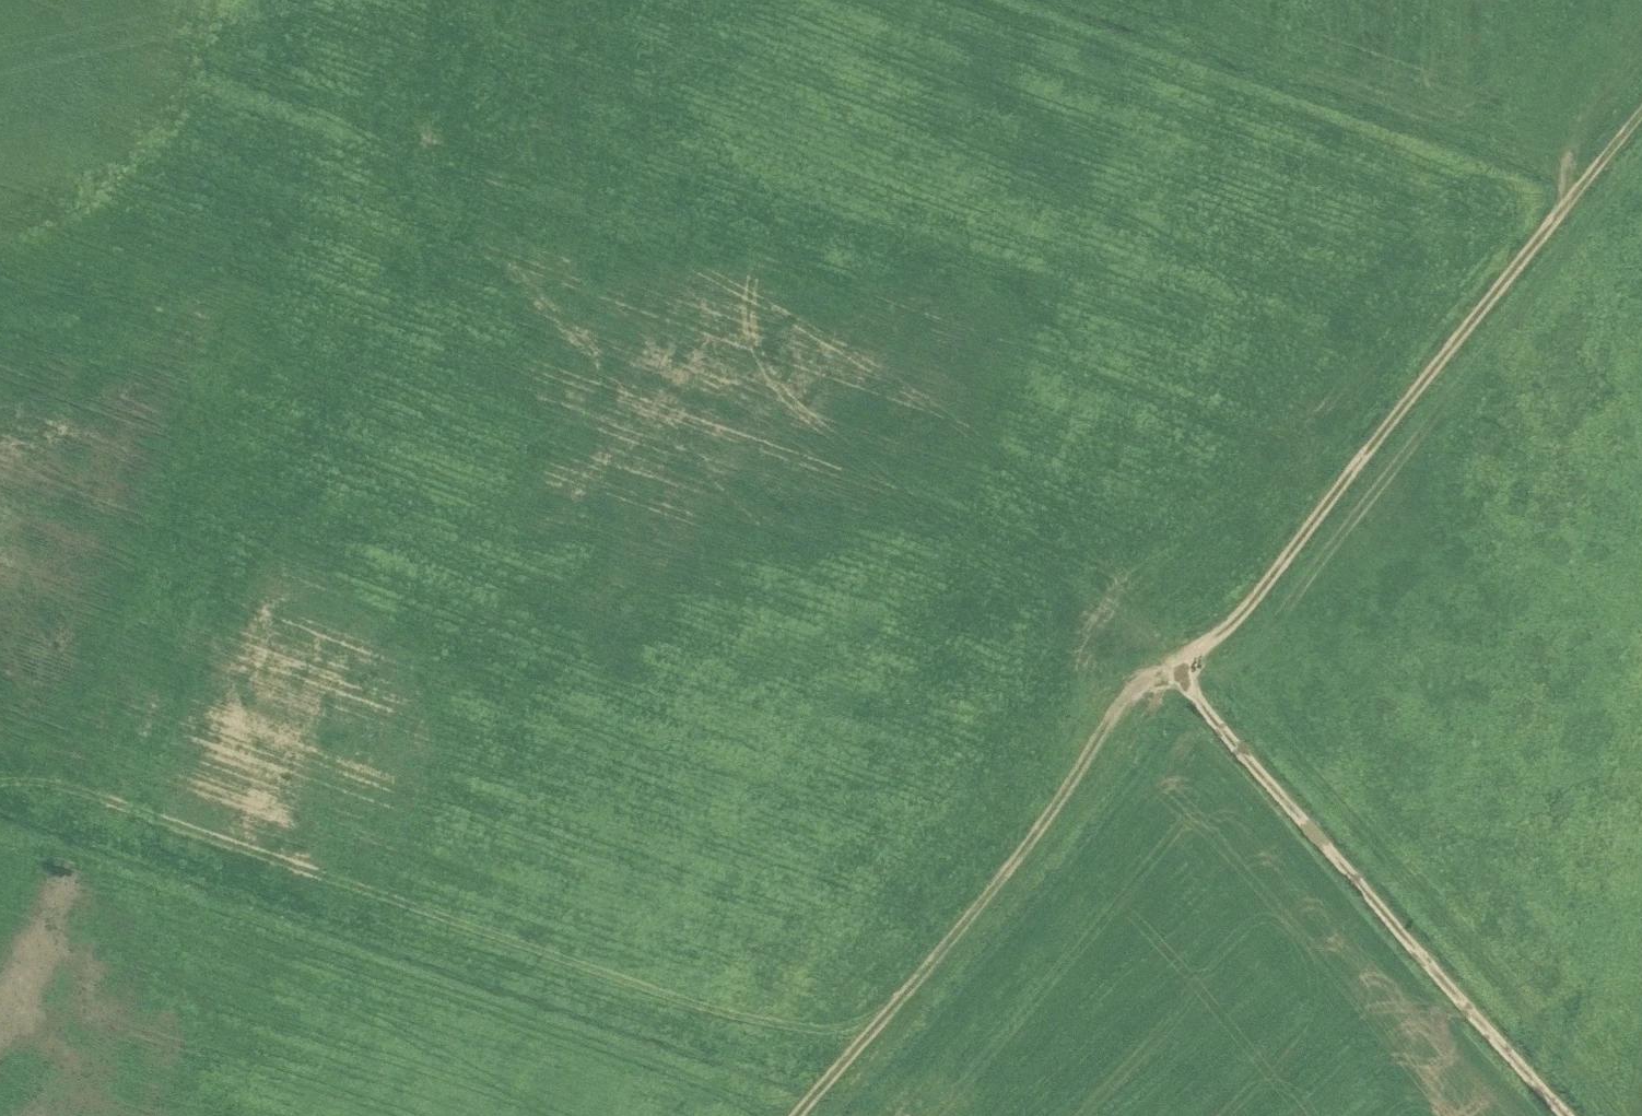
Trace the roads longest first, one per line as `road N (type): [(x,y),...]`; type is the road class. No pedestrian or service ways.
road 1 (track): [(1564,1115),(1183,691),(1641,109)]

